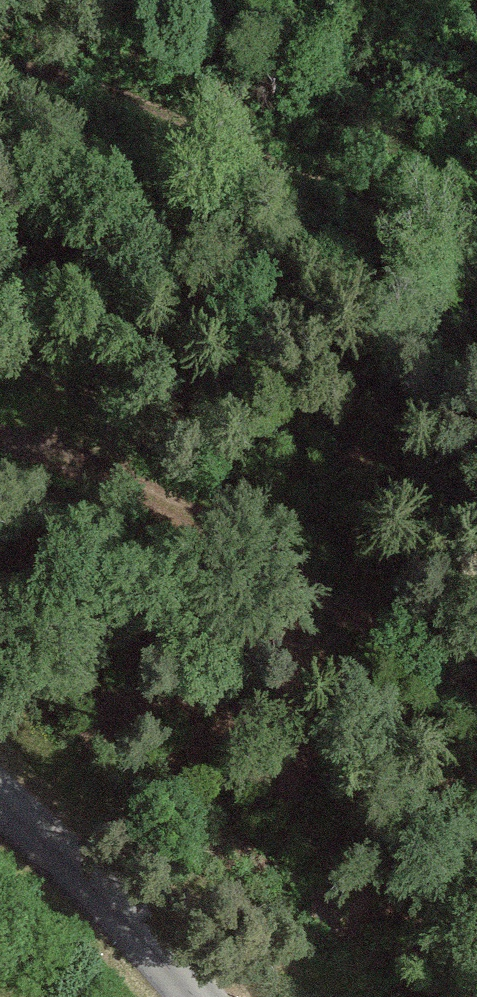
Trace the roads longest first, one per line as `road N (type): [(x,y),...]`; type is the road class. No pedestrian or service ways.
road 1 (track): [(0,435),(94,462),(224,522),(328,582),(476,701)]
road 2 (track): [(476,233),(334,192),(192,123),(64,75),(0,66)]
road 3 (tertiary): [(195,996),(119,910),(0,803)]

